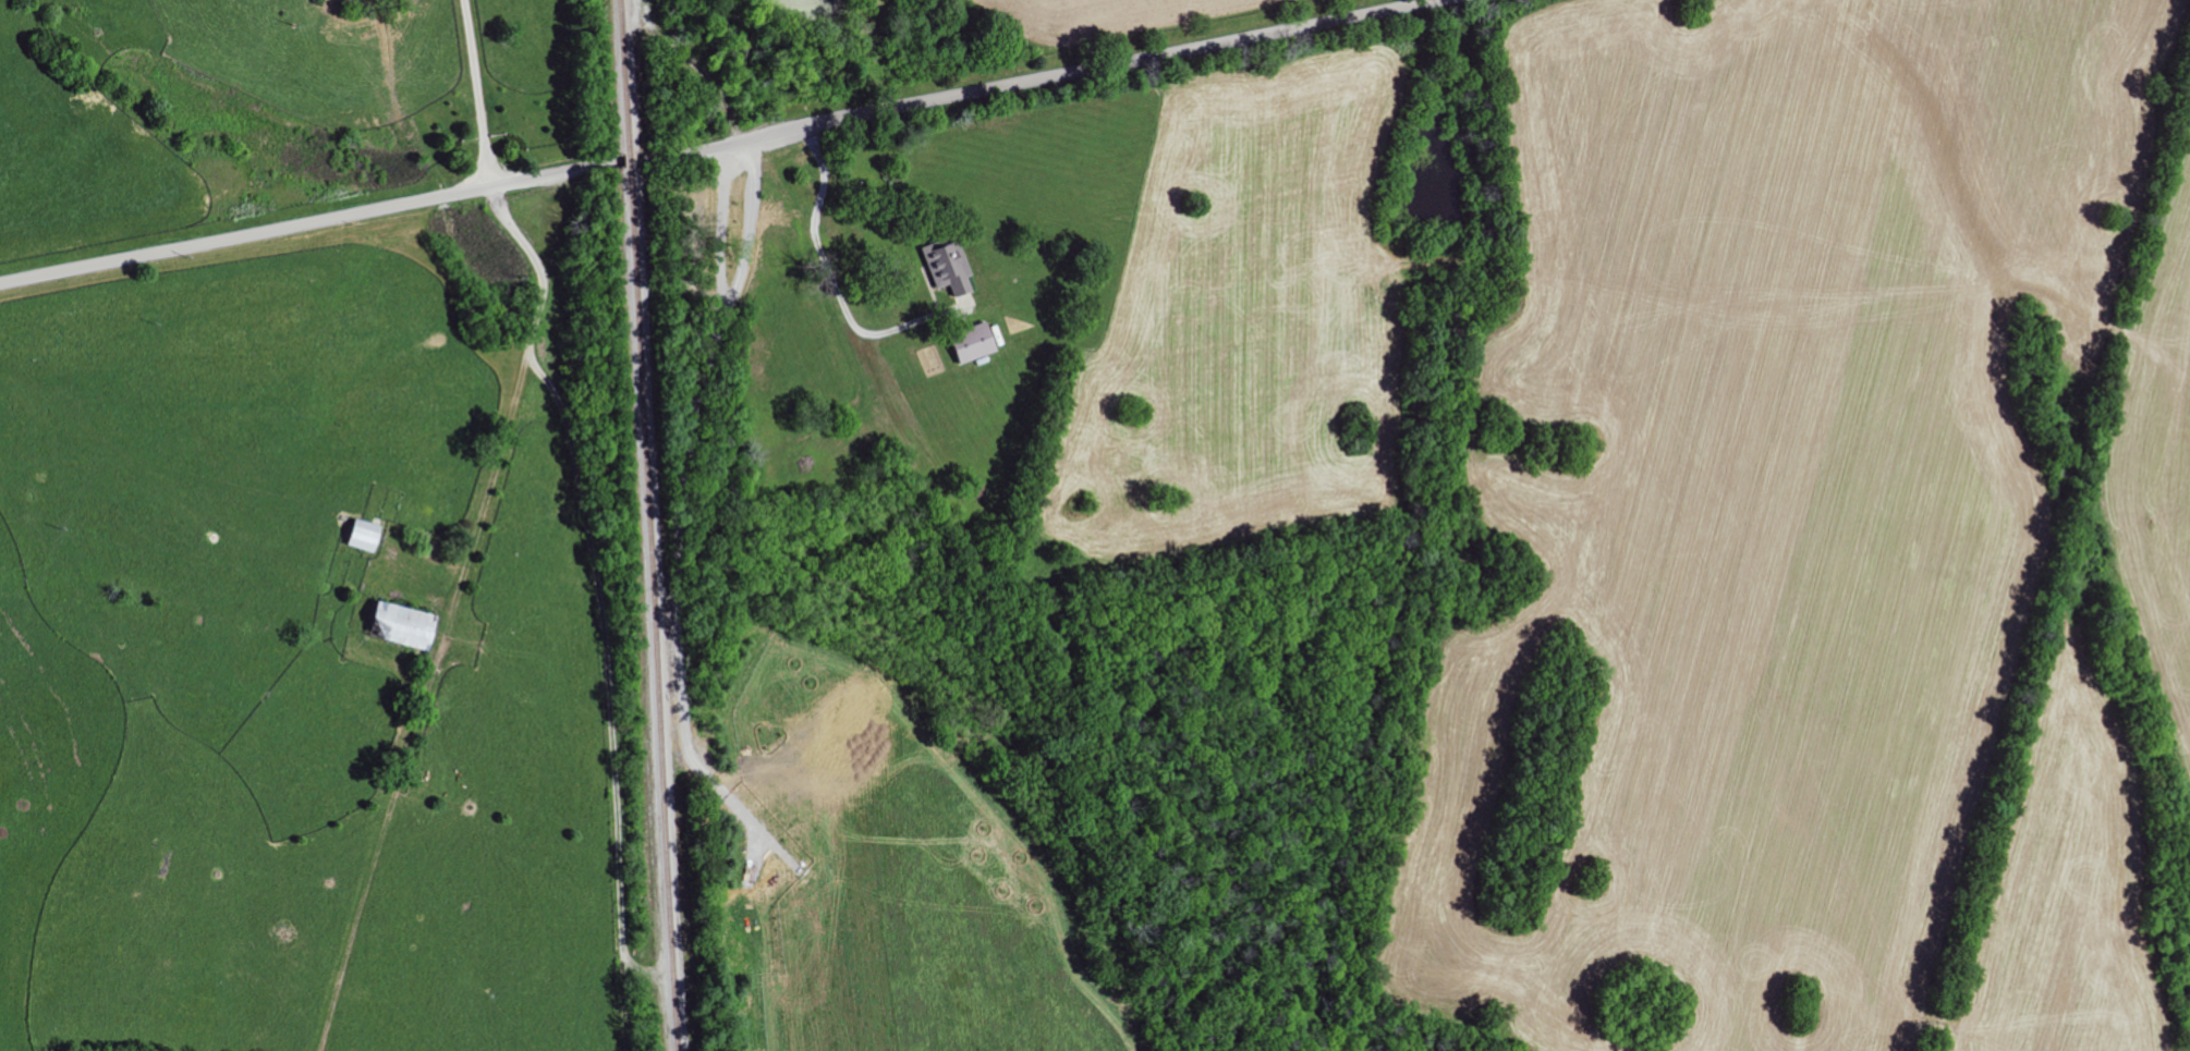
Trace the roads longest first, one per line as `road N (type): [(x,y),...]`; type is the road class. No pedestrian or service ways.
road 1 (secondary): [(0,286),(1442,0)]

